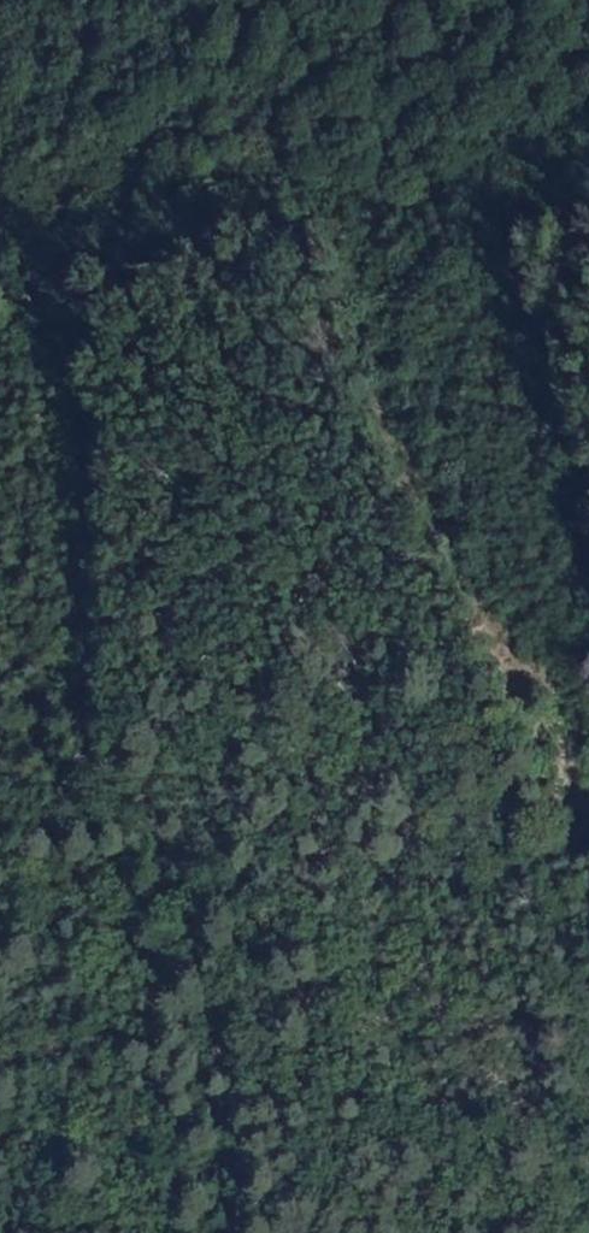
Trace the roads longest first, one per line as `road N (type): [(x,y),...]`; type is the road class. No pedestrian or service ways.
road 1 (track): [(588,222),(468,226),(262,169),(143,192),(84,188),(0,209)]

